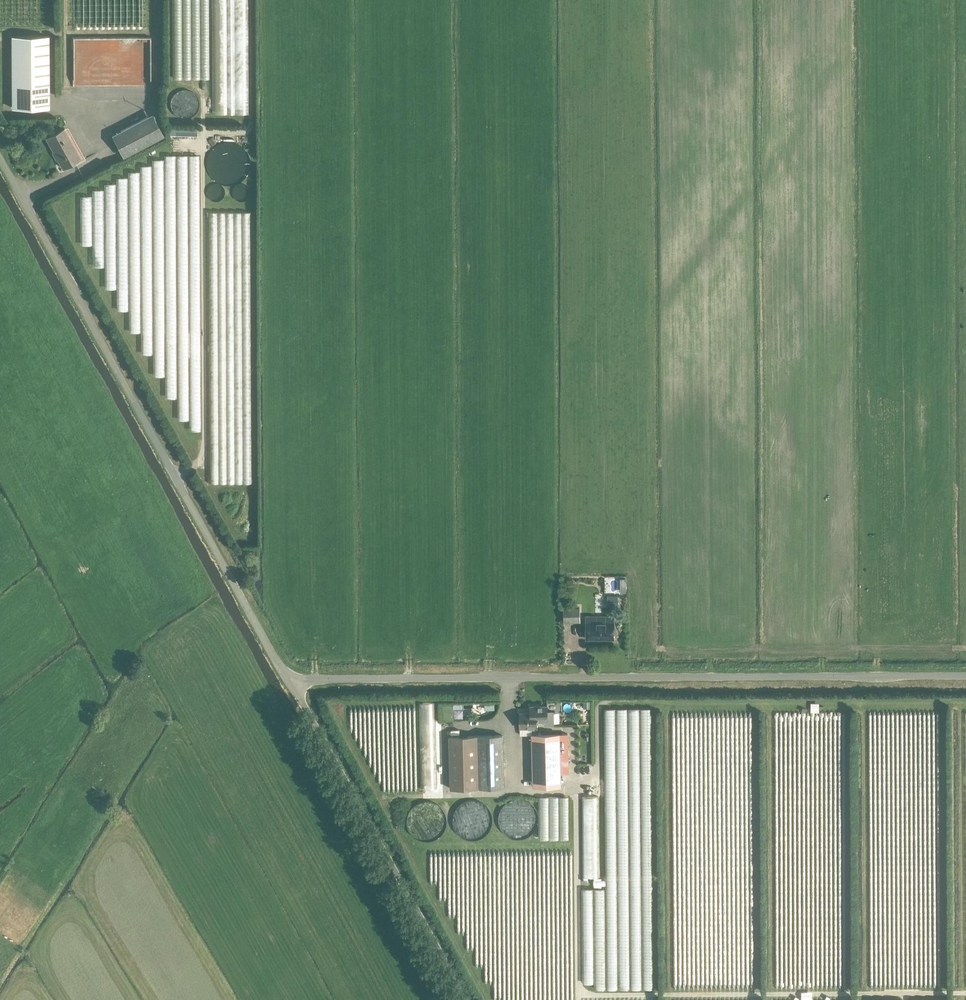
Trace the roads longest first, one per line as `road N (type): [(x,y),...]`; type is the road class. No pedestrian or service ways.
road 1 (unclassified): [(293,682),(965,676)]
road 2 (unclassified): [(293,682),(0,157)]
road 3 (track): [(577,790),(579,996),(965,993)]
road 4 (unclassified): [(472,999),(293,682)]

